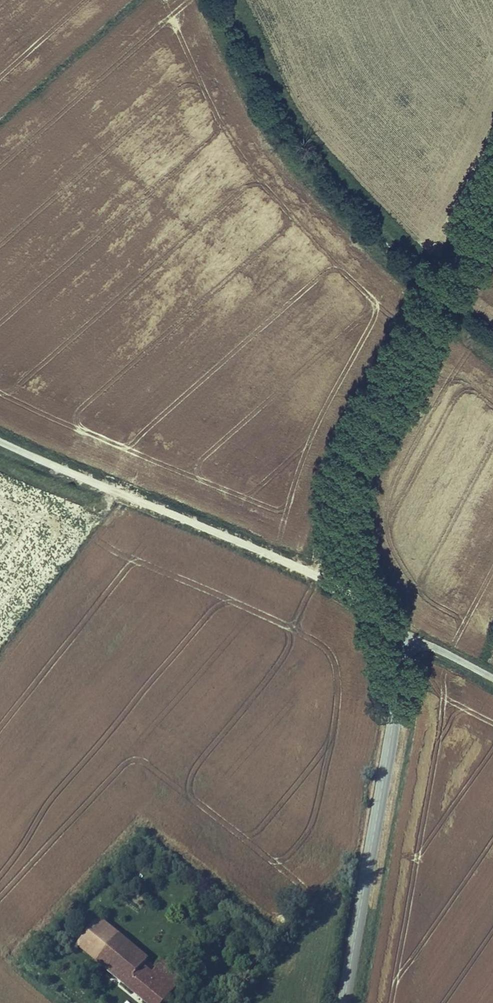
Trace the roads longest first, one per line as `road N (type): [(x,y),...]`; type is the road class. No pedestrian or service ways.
road 1 (tertiary): [(388,621),(357,547),(353,480),(371,429),(492,215)]
road 2 (unclassified): [(388,621),(326,580),(0,436)]
road 3 (tertiary): [(347,1002),(393,719),(397,667),(388,621)]
road 4 (unclassified): [(492,679),(388,621)]

